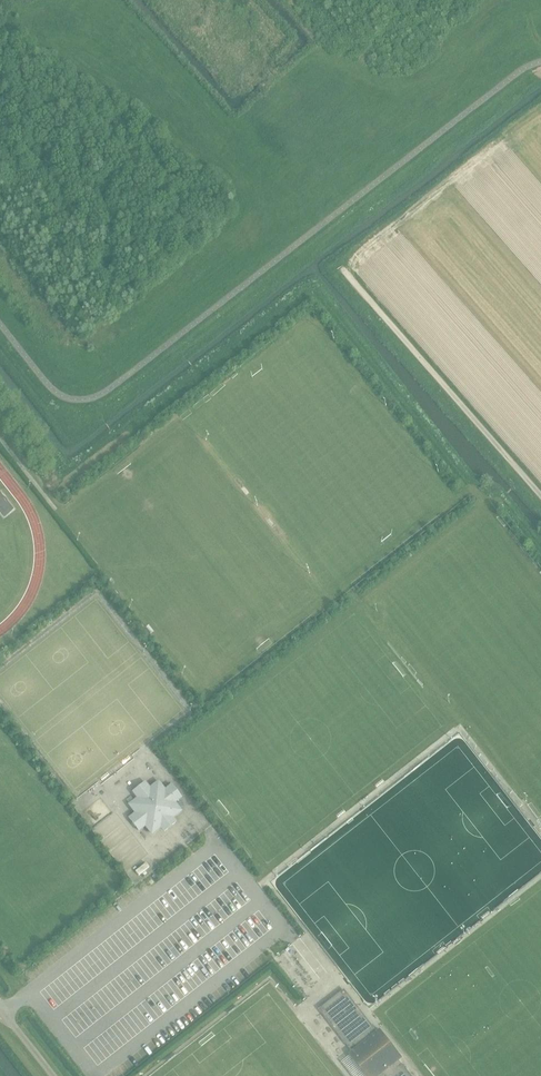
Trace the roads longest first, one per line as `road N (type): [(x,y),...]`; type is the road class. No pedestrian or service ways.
road 1 (track): [(540,498),(342,267)]

